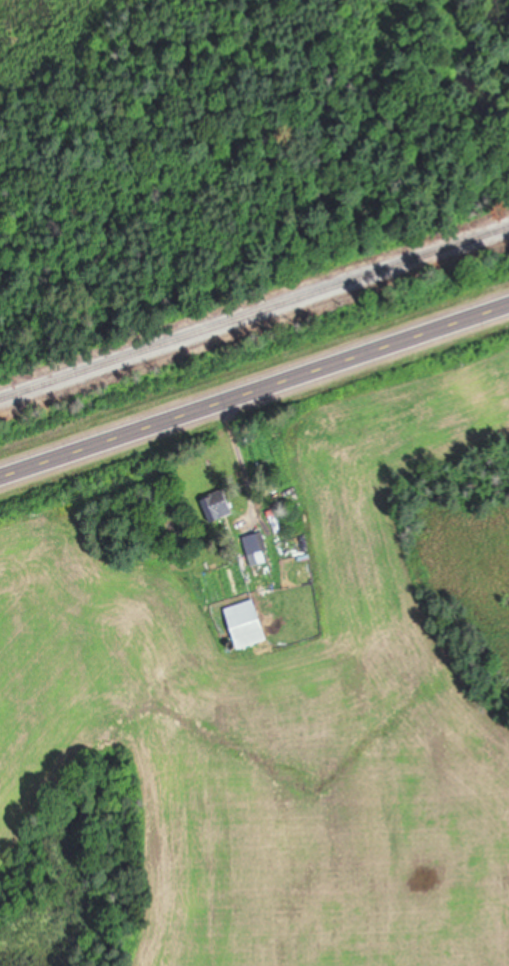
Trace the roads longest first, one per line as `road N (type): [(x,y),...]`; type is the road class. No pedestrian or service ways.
road 1 (primary): [(0,474),(508,301)]

